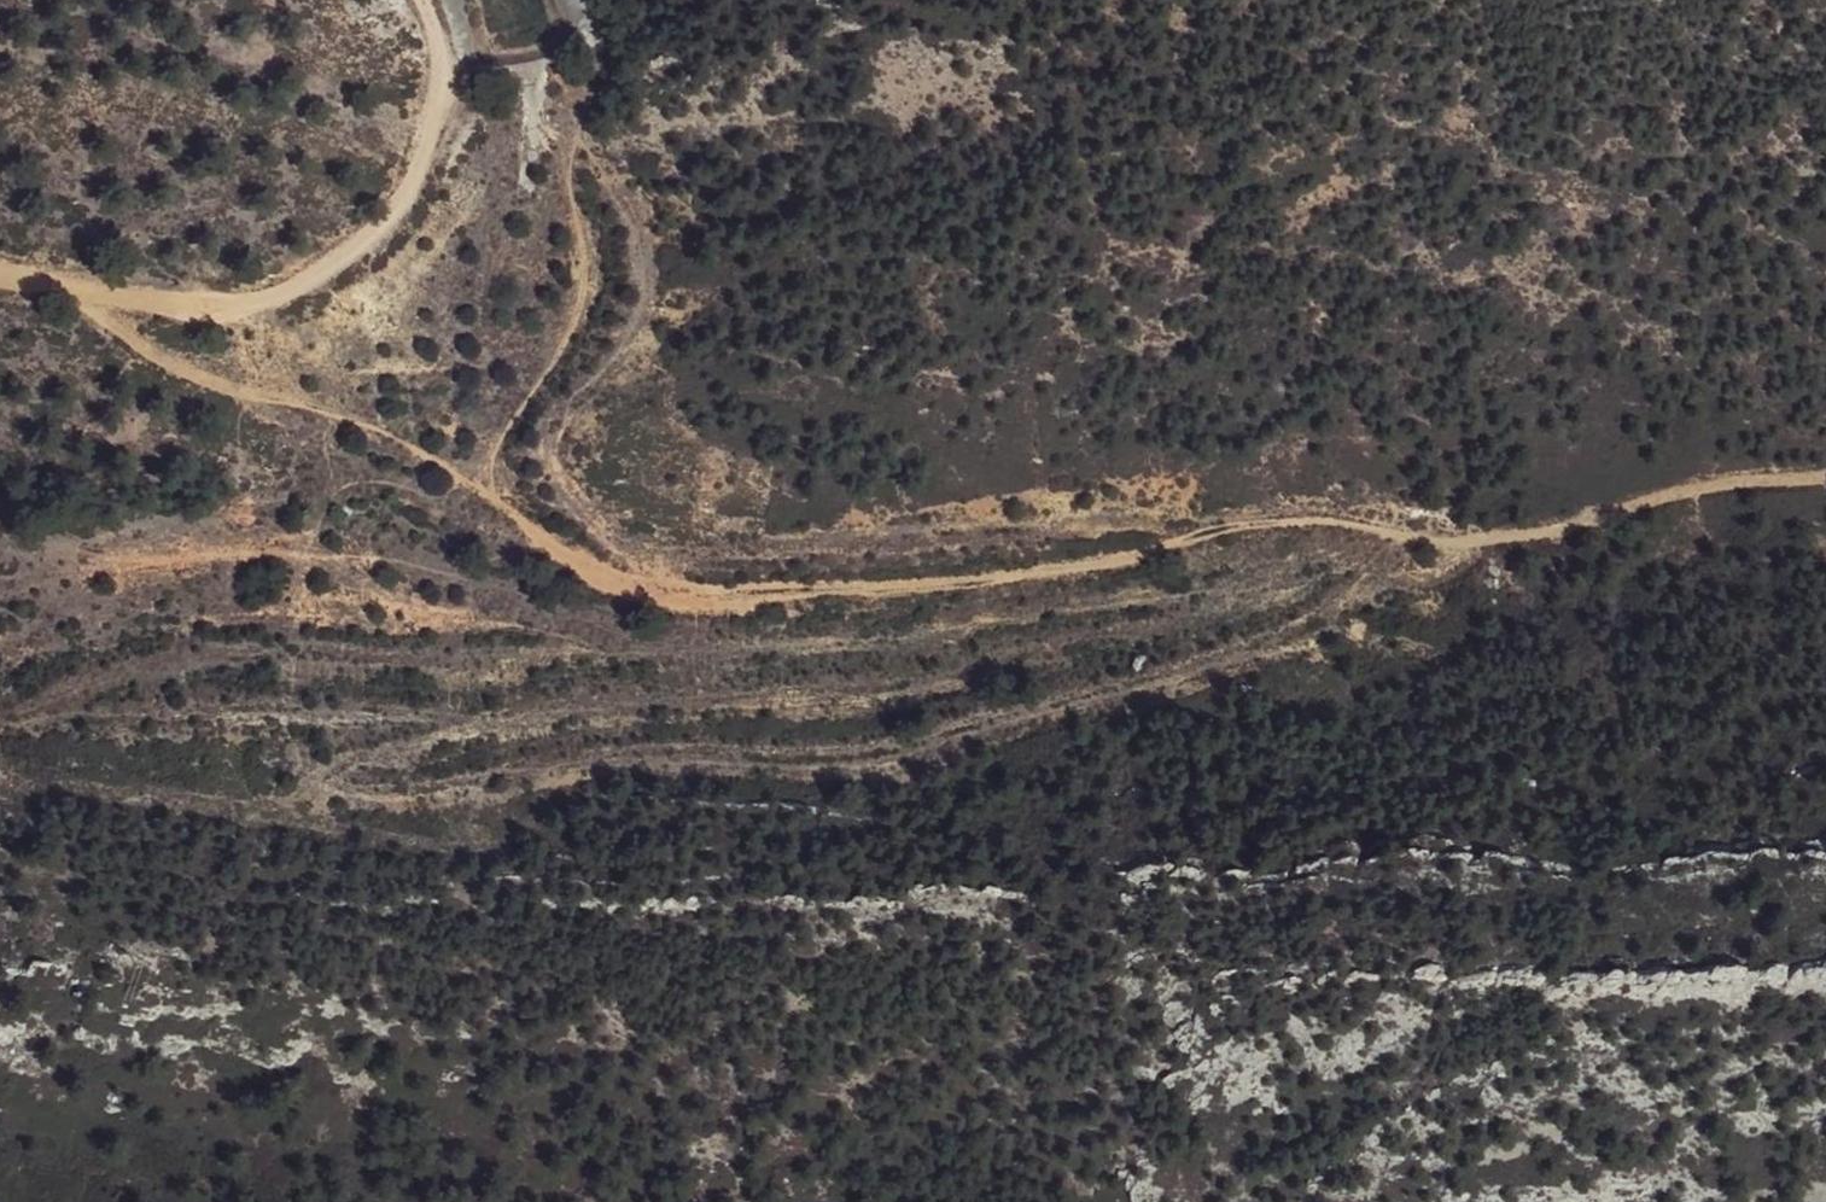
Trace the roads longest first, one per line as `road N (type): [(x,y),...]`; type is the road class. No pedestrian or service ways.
road 1 (track): [(415,0),(426,26),(439,141),(374,226),(281,297),(187,305),(0,268)]

